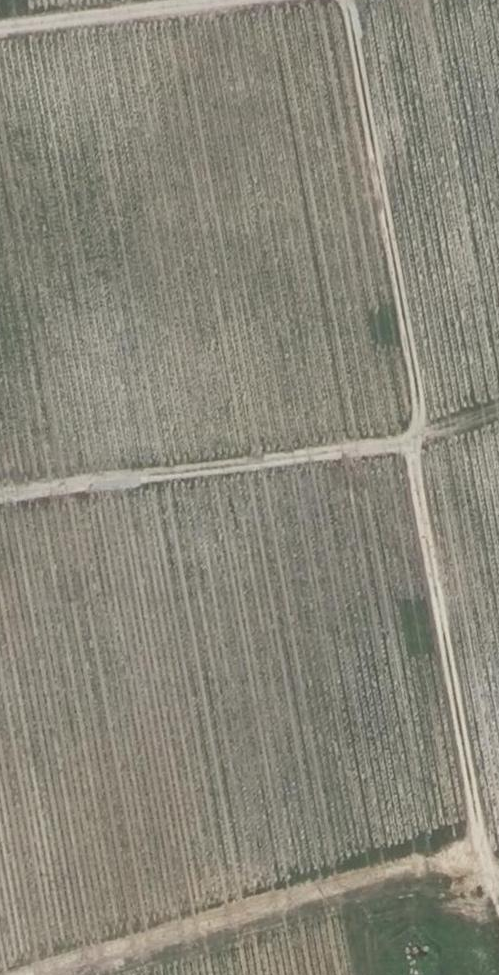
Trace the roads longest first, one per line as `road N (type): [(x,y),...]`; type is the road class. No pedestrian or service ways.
road 1 (track): [(338,0),(414,358),(414,435),(481,866),(498,915)]
road 2 (track): [(498,404),(414,435),(0,495)]
road 3 (track): [(59,974),(407,869),(498,861)]
road 4 (track): [(0,27),(235,0)]

